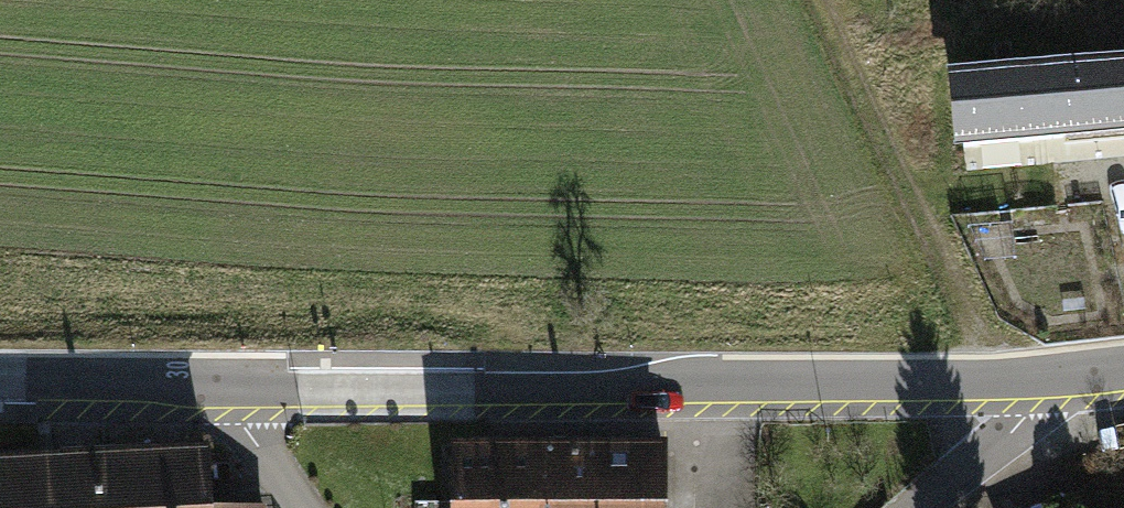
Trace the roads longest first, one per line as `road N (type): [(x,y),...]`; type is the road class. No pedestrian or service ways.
road 1 (tertiary): [(232,386),(1062,384)]
road 2 (track): [(1005,387),(823,0)]
road 3 (tertiary): [(0,386),(232,386)]
road 4 (residential): [(924,507),(1062,384)]
road 5 (residential): [(232,386),(304,507)]

